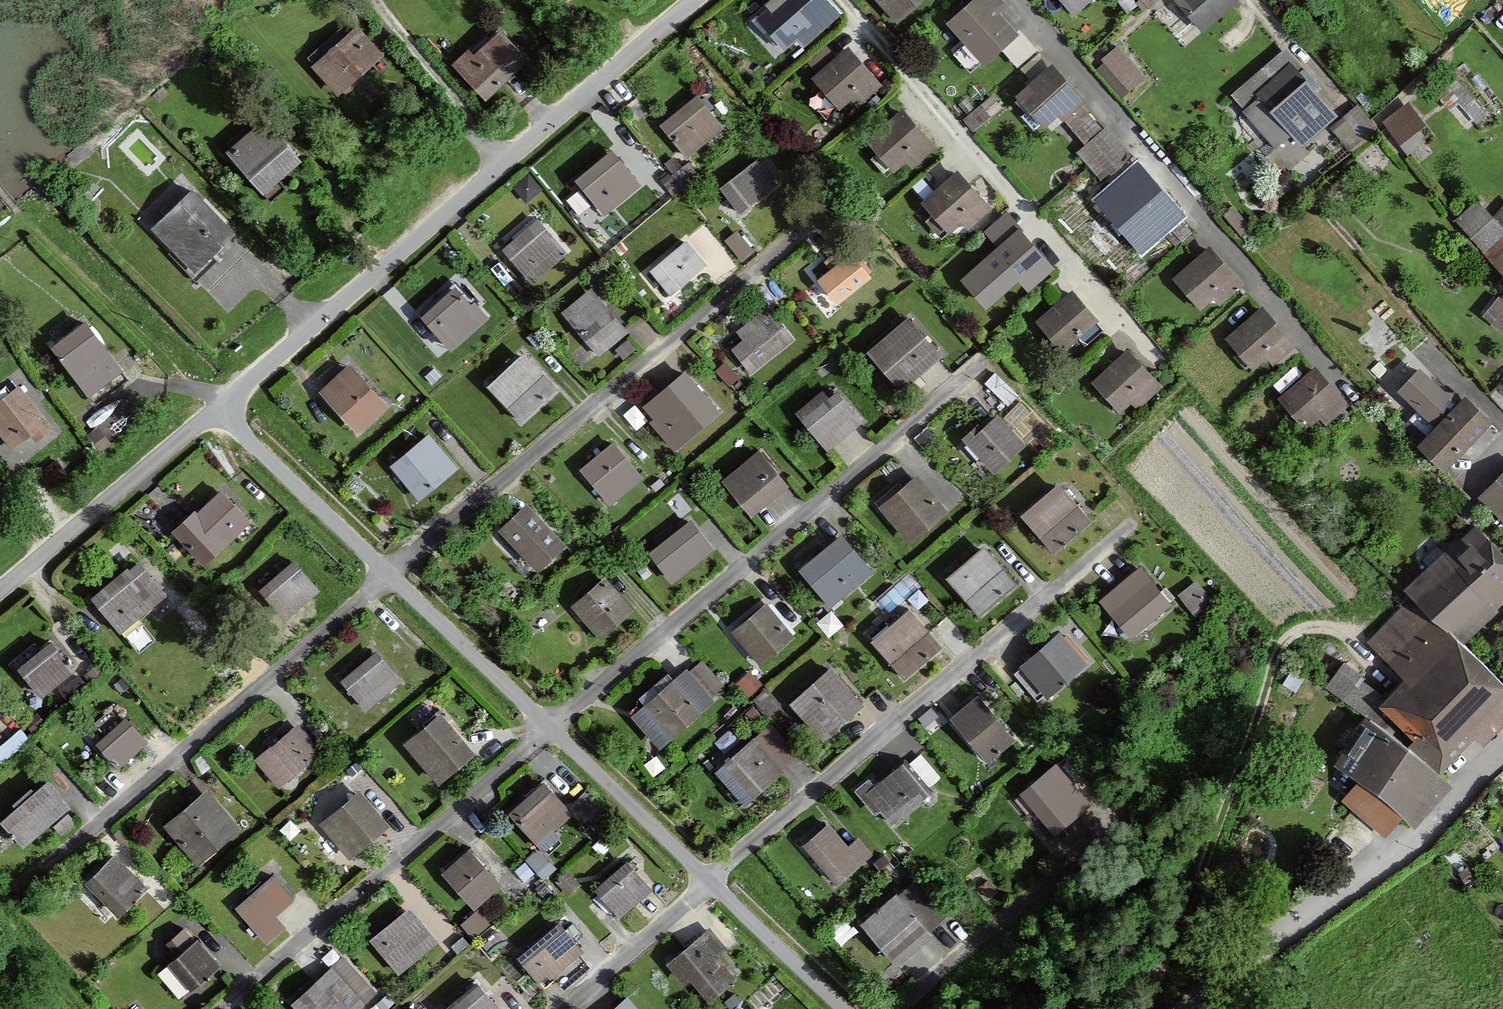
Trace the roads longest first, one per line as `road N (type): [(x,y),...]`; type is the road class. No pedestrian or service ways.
road 1 (residential): [(222,414),(833,1008)]
road 2 (track): [(1135,1008),(1240,753),(1271,649),(1289,633),(1335,632),(1371,671)]
road 3 (residential): [(1502,756),(1396,856),(1186,1008)]

